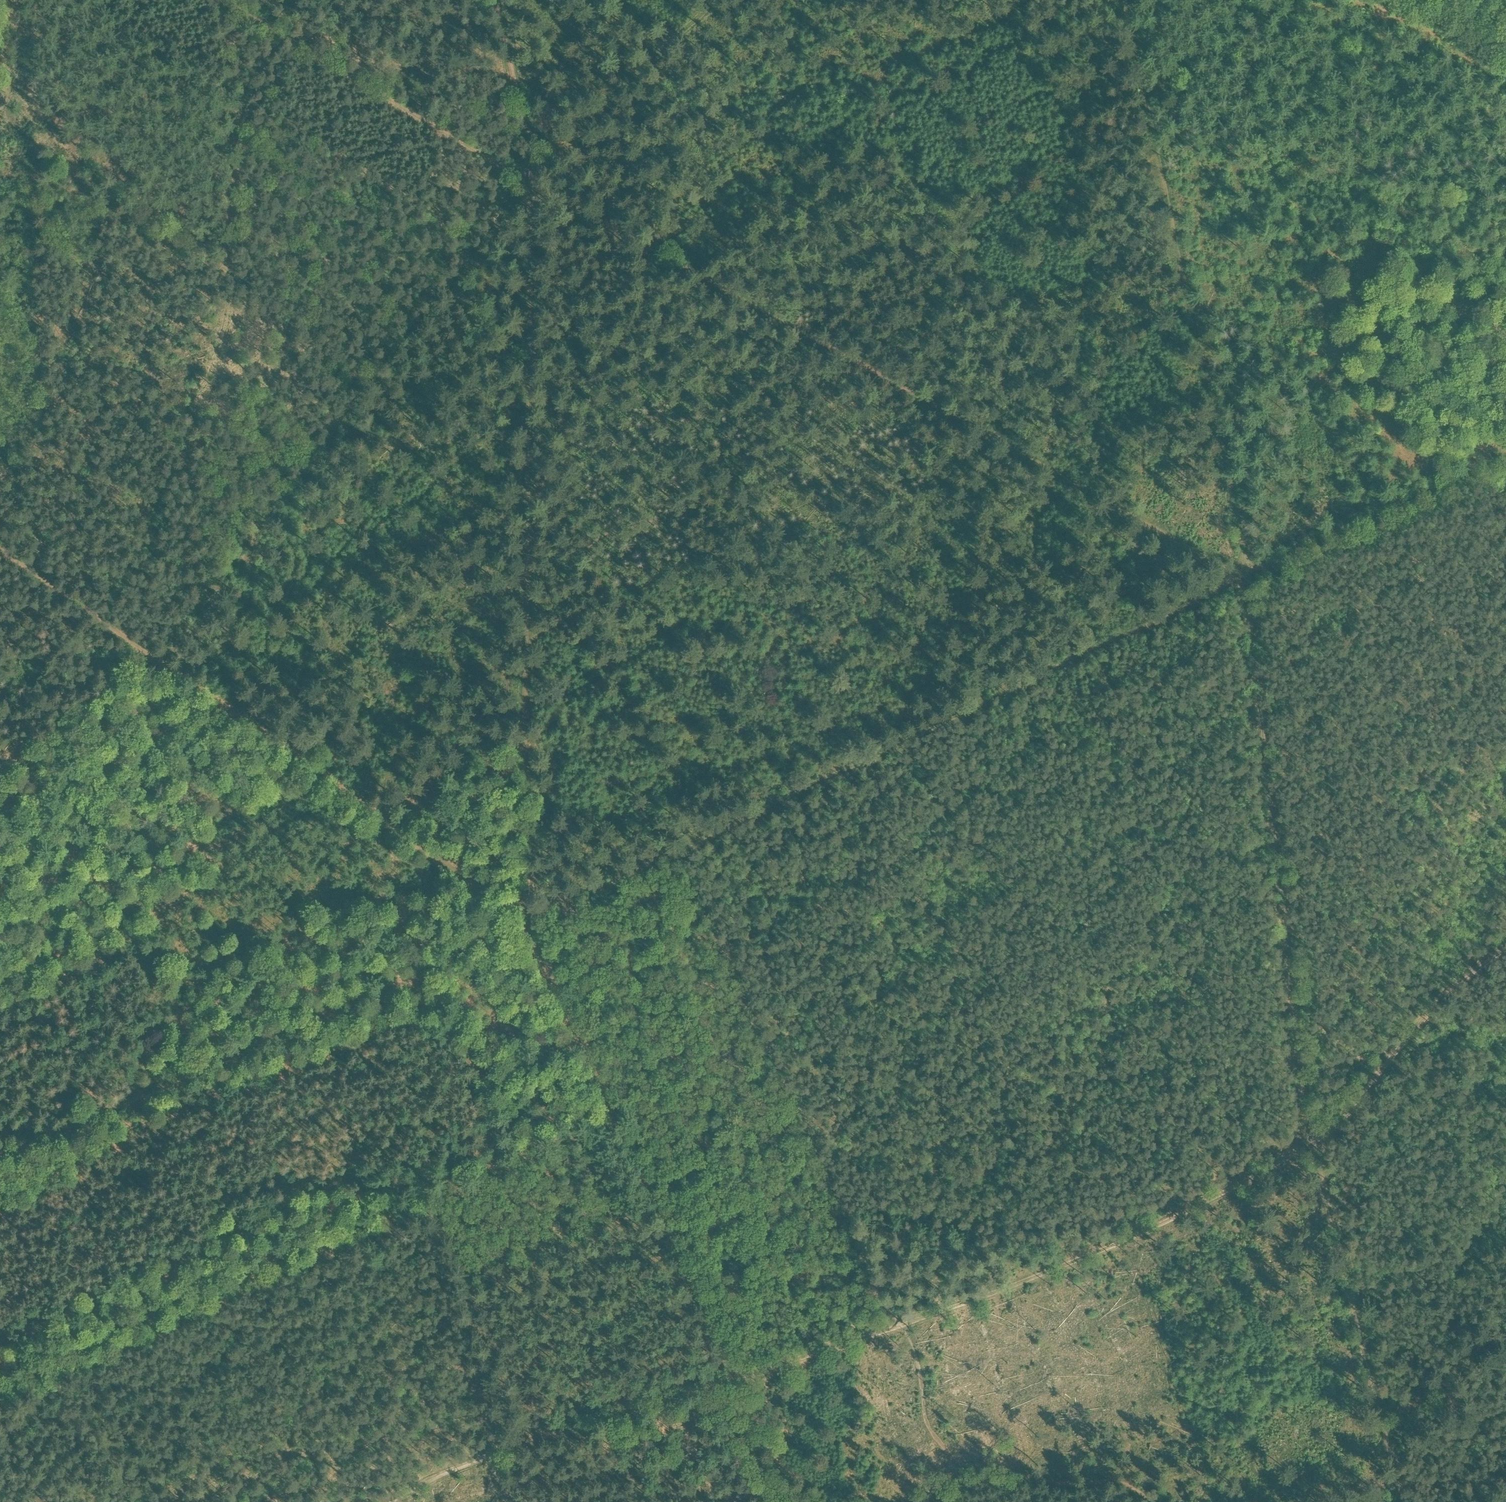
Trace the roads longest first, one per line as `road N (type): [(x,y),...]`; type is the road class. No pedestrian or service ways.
road 1 (track): [(773,1501),(736,1378),(527,925),(533,183)]
road 2 (track): [(1505,457),(527,925)]
road 3 (track): [(865,365),(1244,575),(1312,1147)]
road 4 (track): [(1312,1147),(1118,1244),(1020,1283),(499,1454),(393,1501)]
road 5 (track): [(524,905),(493,897),(0,553)]
road 6 (track): [(720,0),(533,183),(226,0)]
road 7 (track): [(1244,575),(1127,0)]
road 8 (track): [(533,183),(865,365)]
road 9 (track): [(1312,1147),(1450,992),(1505,950)]
road 10 (track): [(1312,1147),(1377,1409)]
road 11 (track): [(533,183),(494,0)]

